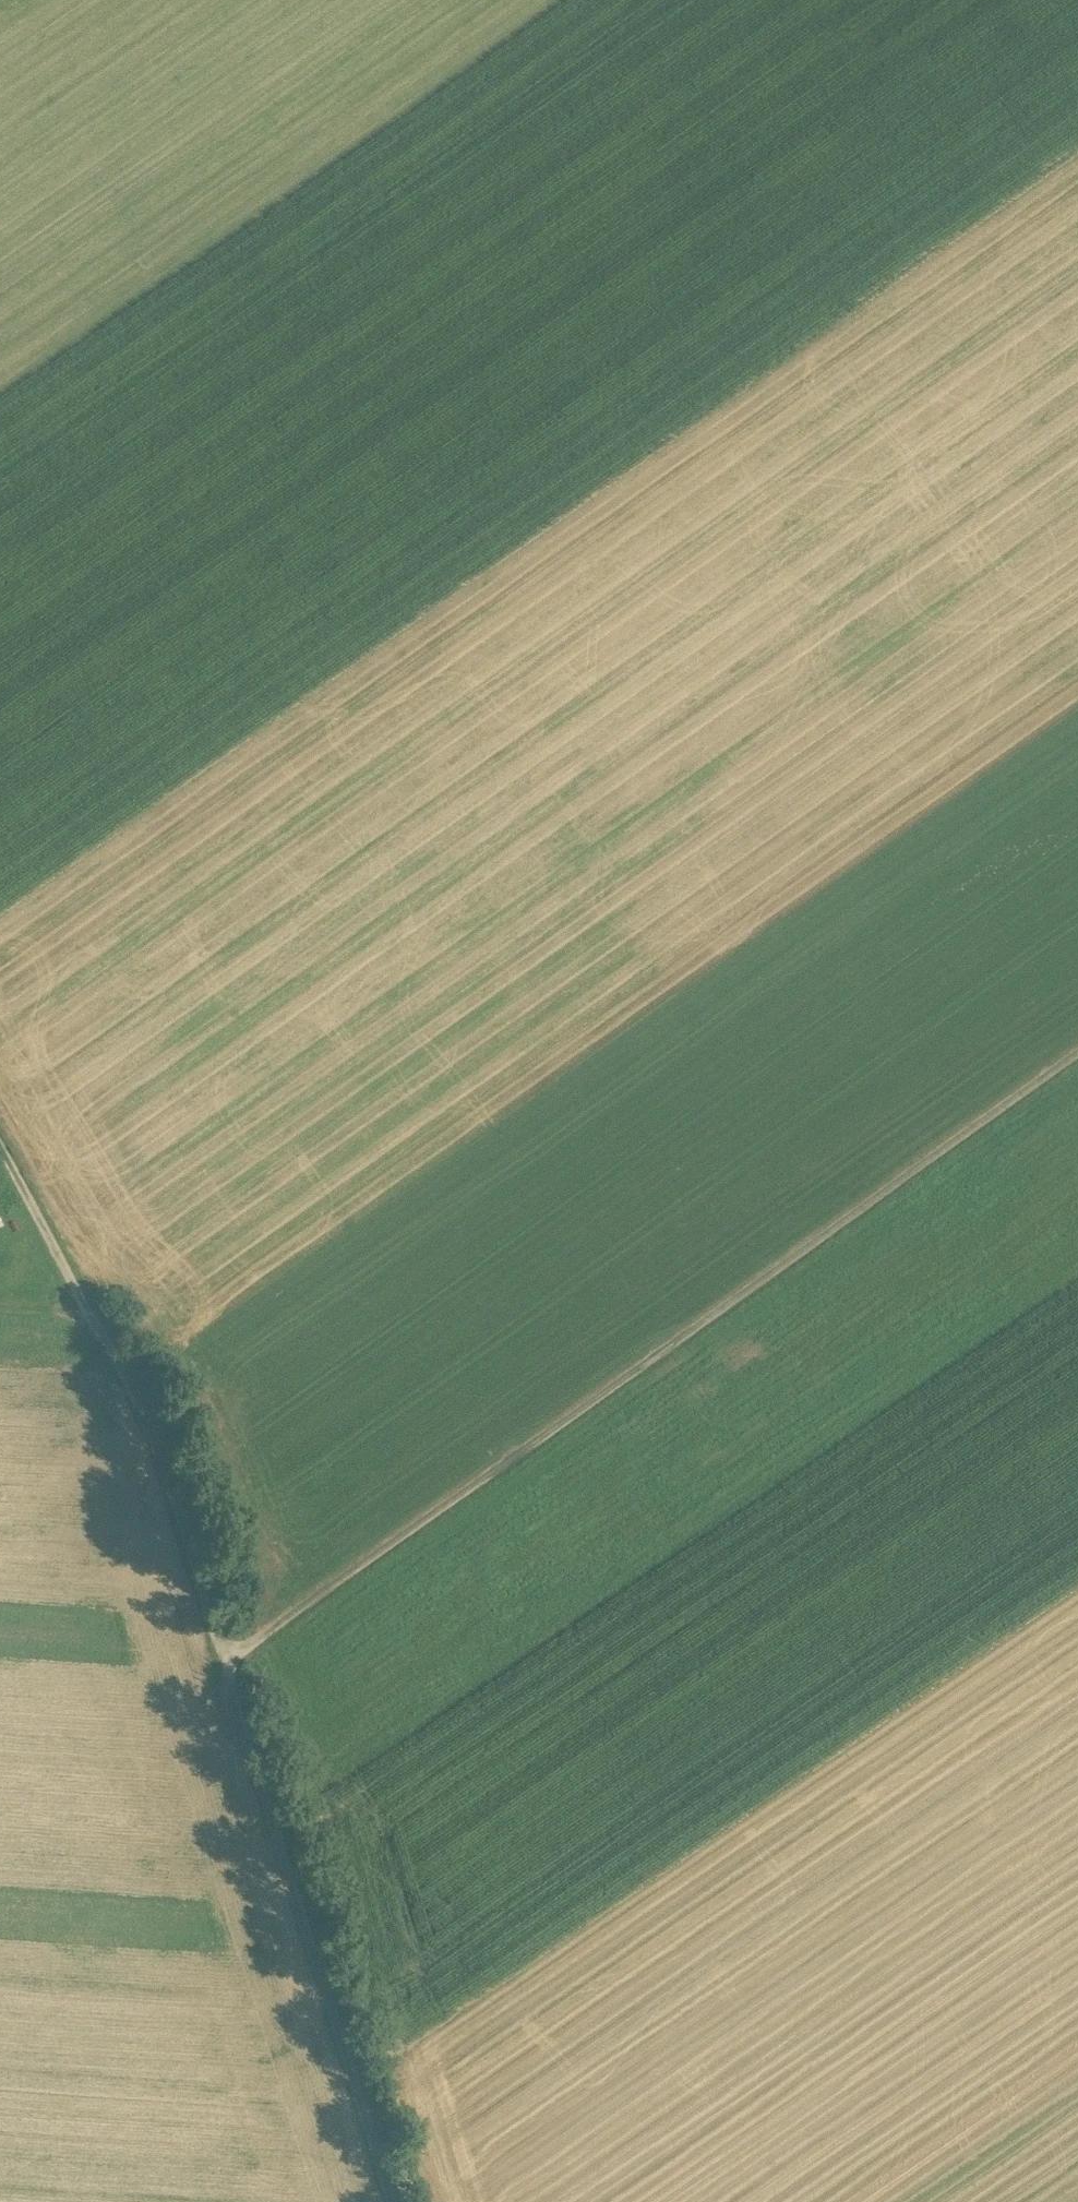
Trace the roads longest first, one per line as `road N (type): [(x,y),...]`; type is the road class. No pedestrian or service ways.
road 1 (track): [(392,2201),(155,1434),(0,1147)]
road 2 (track): [(1077,1053),(225,1660)]

